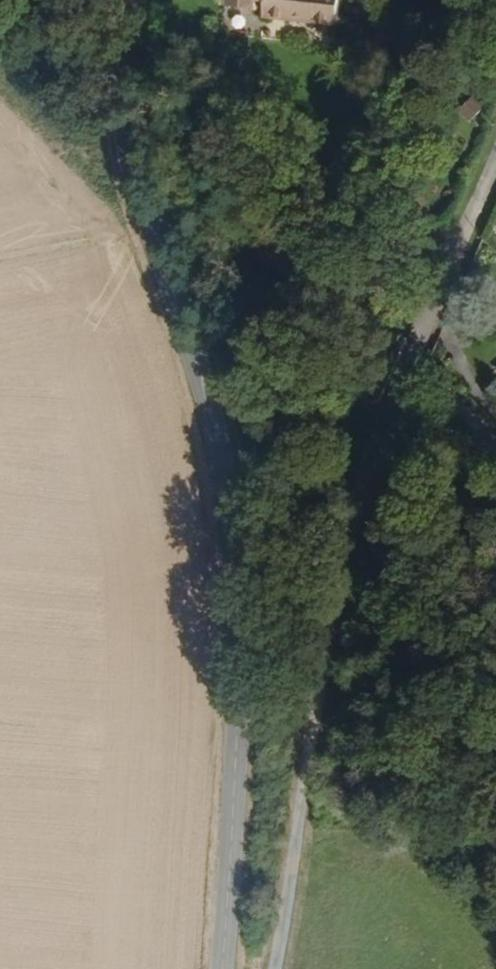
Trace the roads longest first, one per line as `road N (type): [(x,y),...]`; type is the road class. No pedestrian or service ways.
road 1 (unclassified): [(116,0),(112,92),(133,206),(188,364),(223,509),(236,647),(223,968)]
road 2 (unclassified): [(263,968),(314,626),(393,360),(495,133)]

